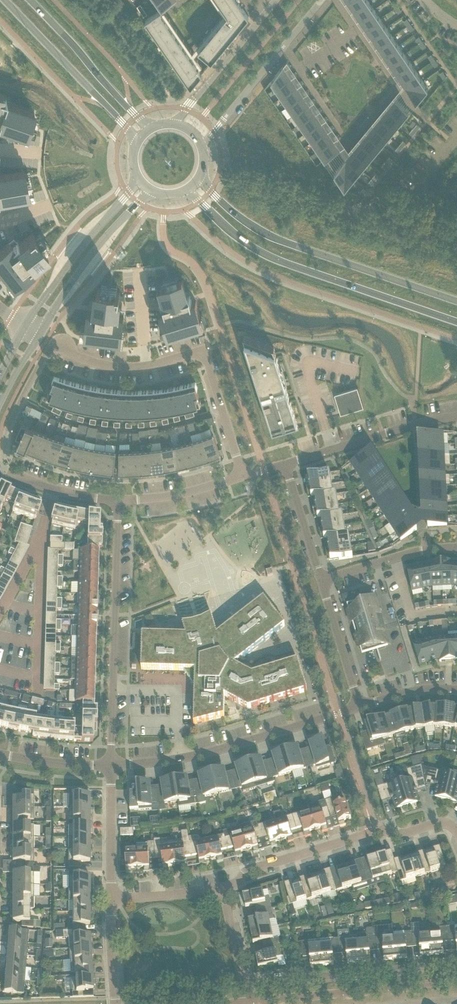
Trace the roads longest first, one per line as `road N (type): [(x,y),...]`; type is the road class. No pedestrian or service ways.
road 1 (residential): [(0,459),(50,346),(62,343),(70,354),(126,368),(196,353),(207,360),(243,478)]
road 2 (secondary): [(185,193),(260,254),(456,324)]
road 3 (secondary): [(456,304),(267,236),(199,180)]
road 4 (unclassified): [(111,766),(119,502)]
road 5 (unclassified): [(111,766),(195,756),(359,708)]
road 6 (residential): [(226,892),(277,863),(372,832),(438,825),(456,840)]
road 7 (secondary): [(3,0),(137,143)]
road 8 (residential): [(202,148),(322,0)]
road 9 (tertiary): [(137,178),(25,326)]
road 10 (tertiary): [(39,334),(88,259),(152,193)]
road 11 (secondary): [(149,131),(28,0)]
road 12 (residential): [(456,416),(286,465)]
road 13 (residential): [(279,0),(173,125)]
road 14 (residential): [(323,581),(456,547)]
road 15 (unclassified): [(111,900),(111,766)]
road 16 (unclassified): [(359,708),(323,581)]
road 17 (residential): [(243,478),(178,496),(119,502)]
road 18 (residential): [(119,502),(56,493),(0,468)]
road 19 (unclassified): [(323,581),(286,465)]

